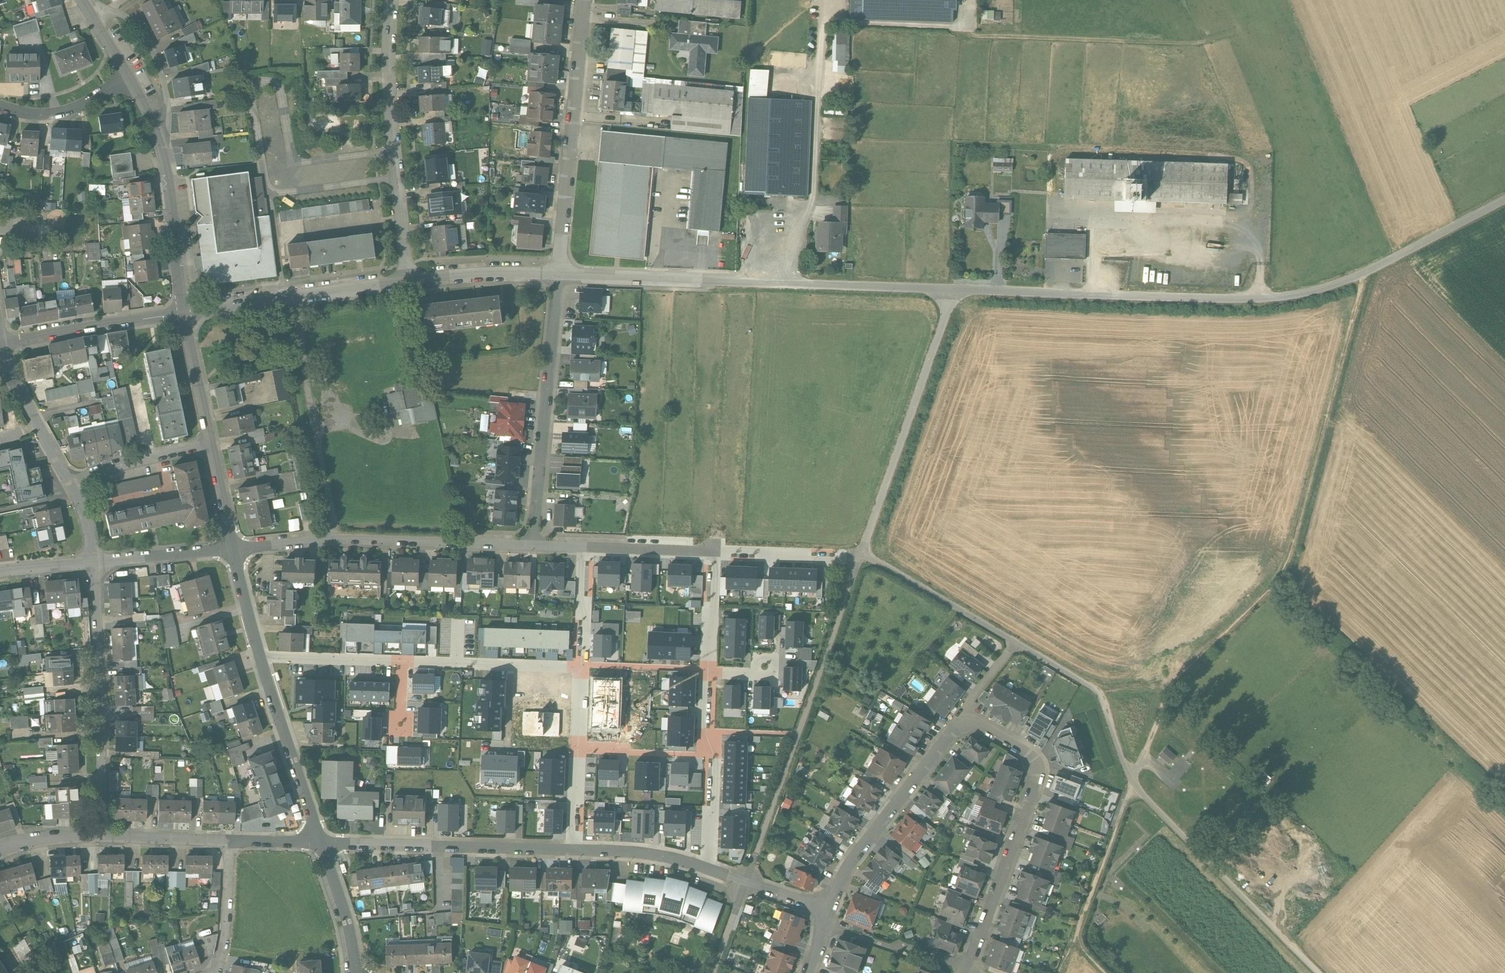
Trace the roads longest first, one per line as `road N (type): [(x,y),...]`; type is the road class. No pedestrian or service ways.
road 1 (unclassified): [(953,291),(1304,294),(1345,284),(1504,202)]
road 2 (residential): [(829,911),(850,868),(961,725),(974,723),(1027,754),(1038,771),(967,972)]
road 3 (track): [(1168,686),(1286,565),(1365,274)]
road 4 (residential): [(559,275),(953,291)]
road 5 (residential): [(404,279),(391,0)]
road 6 (residential): [(582,0),(559,275)]
road 7 (residential): [(95,564),(101,839)]
road 8 (residential): [(559,275),(533,546)]
road 9 (track): [(1131,779),(1317,972)]
road 10 (residential): [(322,843),(574,850)]
road 11 (unclassified): [(336,541),(295,294)]
road 12 (residential): [(716,551),(703,756)]
road 13 (residential): [(336,541),(533,546)]
road 14 (residential): [(261,659),(322,843)]
road 15 (residential): [(2,347),(184,312)]
road 16 (residential): [(184,312),(155,130)]
road 17 (residential): [(403,663),(581,665)]
road 18 (track): [(1074,941),(1131,779)]
road 19 (residential): [(92,15),(113,12),(143,30),(168,94),(155,130)]
road 20 (residential): [(404,279),(559,275)]
road 21 (residential): [(2,347),(69,482)]
road 22 (residential): [(69,482),(212,443)]
road 23 (residential): [(261,659),(403,663)]
road 24 (residential): [(132,81),(57,115),(0,107)]
road 25 (residential): [(95,564),(234,550)]
road 26 (residential): [(574,850),(645,852),(708,868)]
road 27 (residential): [(184,312),(212,443)]
road 28 (residential): [(322,843),(355,972)]
road 29 (residential): [(216,972),(230,841)]
road 30 (residential): [(101,839),(230,841)]
road 31 (residential): [(708,868),(829,911)]
road 32 (residential): [(577,753),(703,756)]
road 33 (residential): [(703,756),(715,756),(708,868)]

